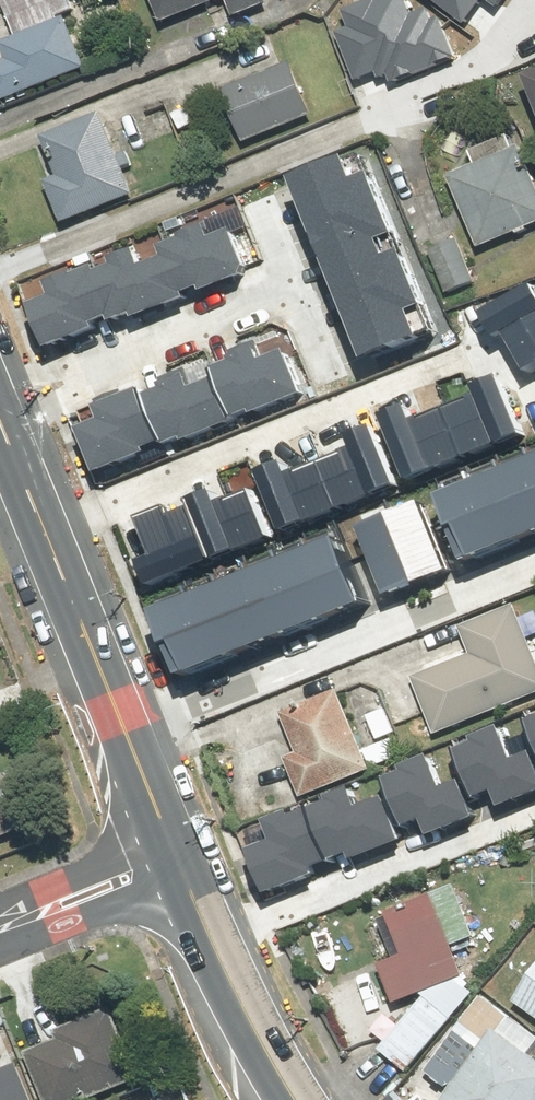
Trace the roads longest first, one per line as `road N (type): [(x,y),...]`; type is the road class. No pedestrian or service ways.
road 1 (residential): [(463,350),(36,515)]
road 2 (residential): [(123,734),(534,570)]
road 3 (residential): [(295,286),(0,397)]
road 4 (secondary): [(292,1099),(257,1043),(174,861)]
road 5 (secondary): [(123,734),(36,515)]
road 6 (residential): [(174,861),(0,930)]
road 7 (secondary): [(174,861),(123,734)]

